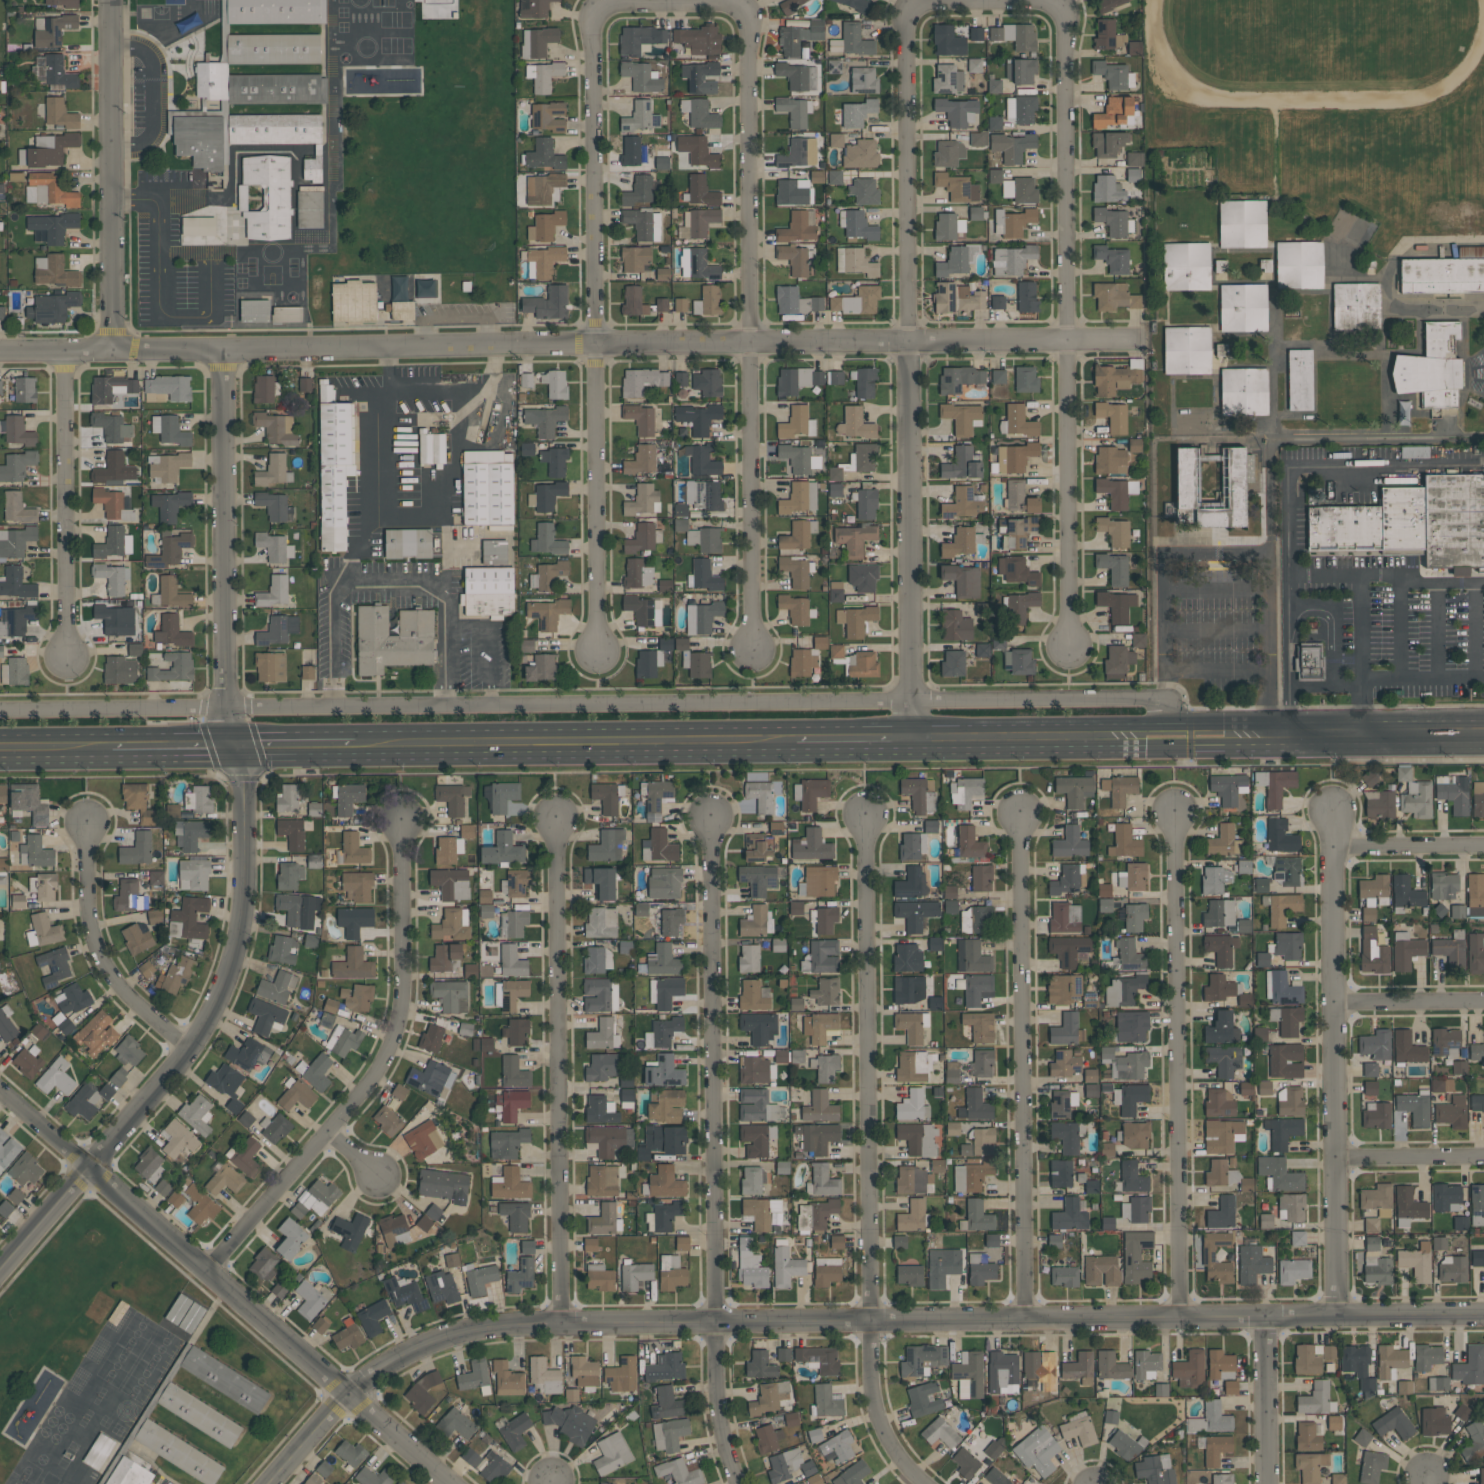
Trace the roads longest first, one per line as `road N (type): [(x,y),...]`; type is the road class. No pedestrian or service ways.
road 1 (tertiary): [(1483,1313),(565,1321),(477,1329),(403,1354),(351,1388),(271,1483)]
road 2 (residential): [(1165,724),(1164,702),(1149,696),(0,709)]
road 3 (residential): [(0,350),(1131,341)]
road 4 (residential): [(1059,6),(907,10),(908,736)]
road 5 (residential): [(734,5),(595,9),(597,654)]
road 6 (residential): [(865,814),(871,1382),(881,1431),(927,1483)]
road 7 (residential): [(713,822),(717,1389),(739,1483)]
road 8 (residential): [(734,5),(747,24),(752,650)]
road 9 (residential): [(1059,6),(1070,647)]
road 10 (residential): [(236,748),(248,785),(247,898),(222,1002),(0,1275)]
road 11 (residential): [(0,1088),(456,1483)]
road 12 (residential): [(405,822),(397,1036),(369,1086),(208,1272)]
road 13 (residential): [(1332,802),(1339,1313)]
road 14 (residential): [(1176,813),(1182,1317)]
road 15 (residential): [(557,819),(565,1321)]
road 16 (residential): [(1022,817),(1030,1316)]
road 17 (primary): [(355,746),(795,738)]
road 18 (residential): [(223,350),(236,748)]
road 19 (primary): [(908,736),(952,751),(1021,751),(1257,749),(1287,735)]
road 20 (primary): [(1287,735),(1249,722),(952,725),(908,736)]
road 21 (residential): [(108,0),(112,351)]
road 22 (residential): [(61,351),(67,658)]
road 23 (residential): [(89,824),(90,905),(105,964),(192,1047)]
road 24 (primary): [(1287,735),(1483,736)]
road 25 (residential): [(1271,1314),(1268,1483)]
road 26 (residential): [(1333,847),(1483,846)]
road 27 (residential): [(1336,1004),(1483,1001)]
road 28 (residential): [(1339,1159),(1483,1158)]
road 29 (primary): [(113,749),(236,748)]

